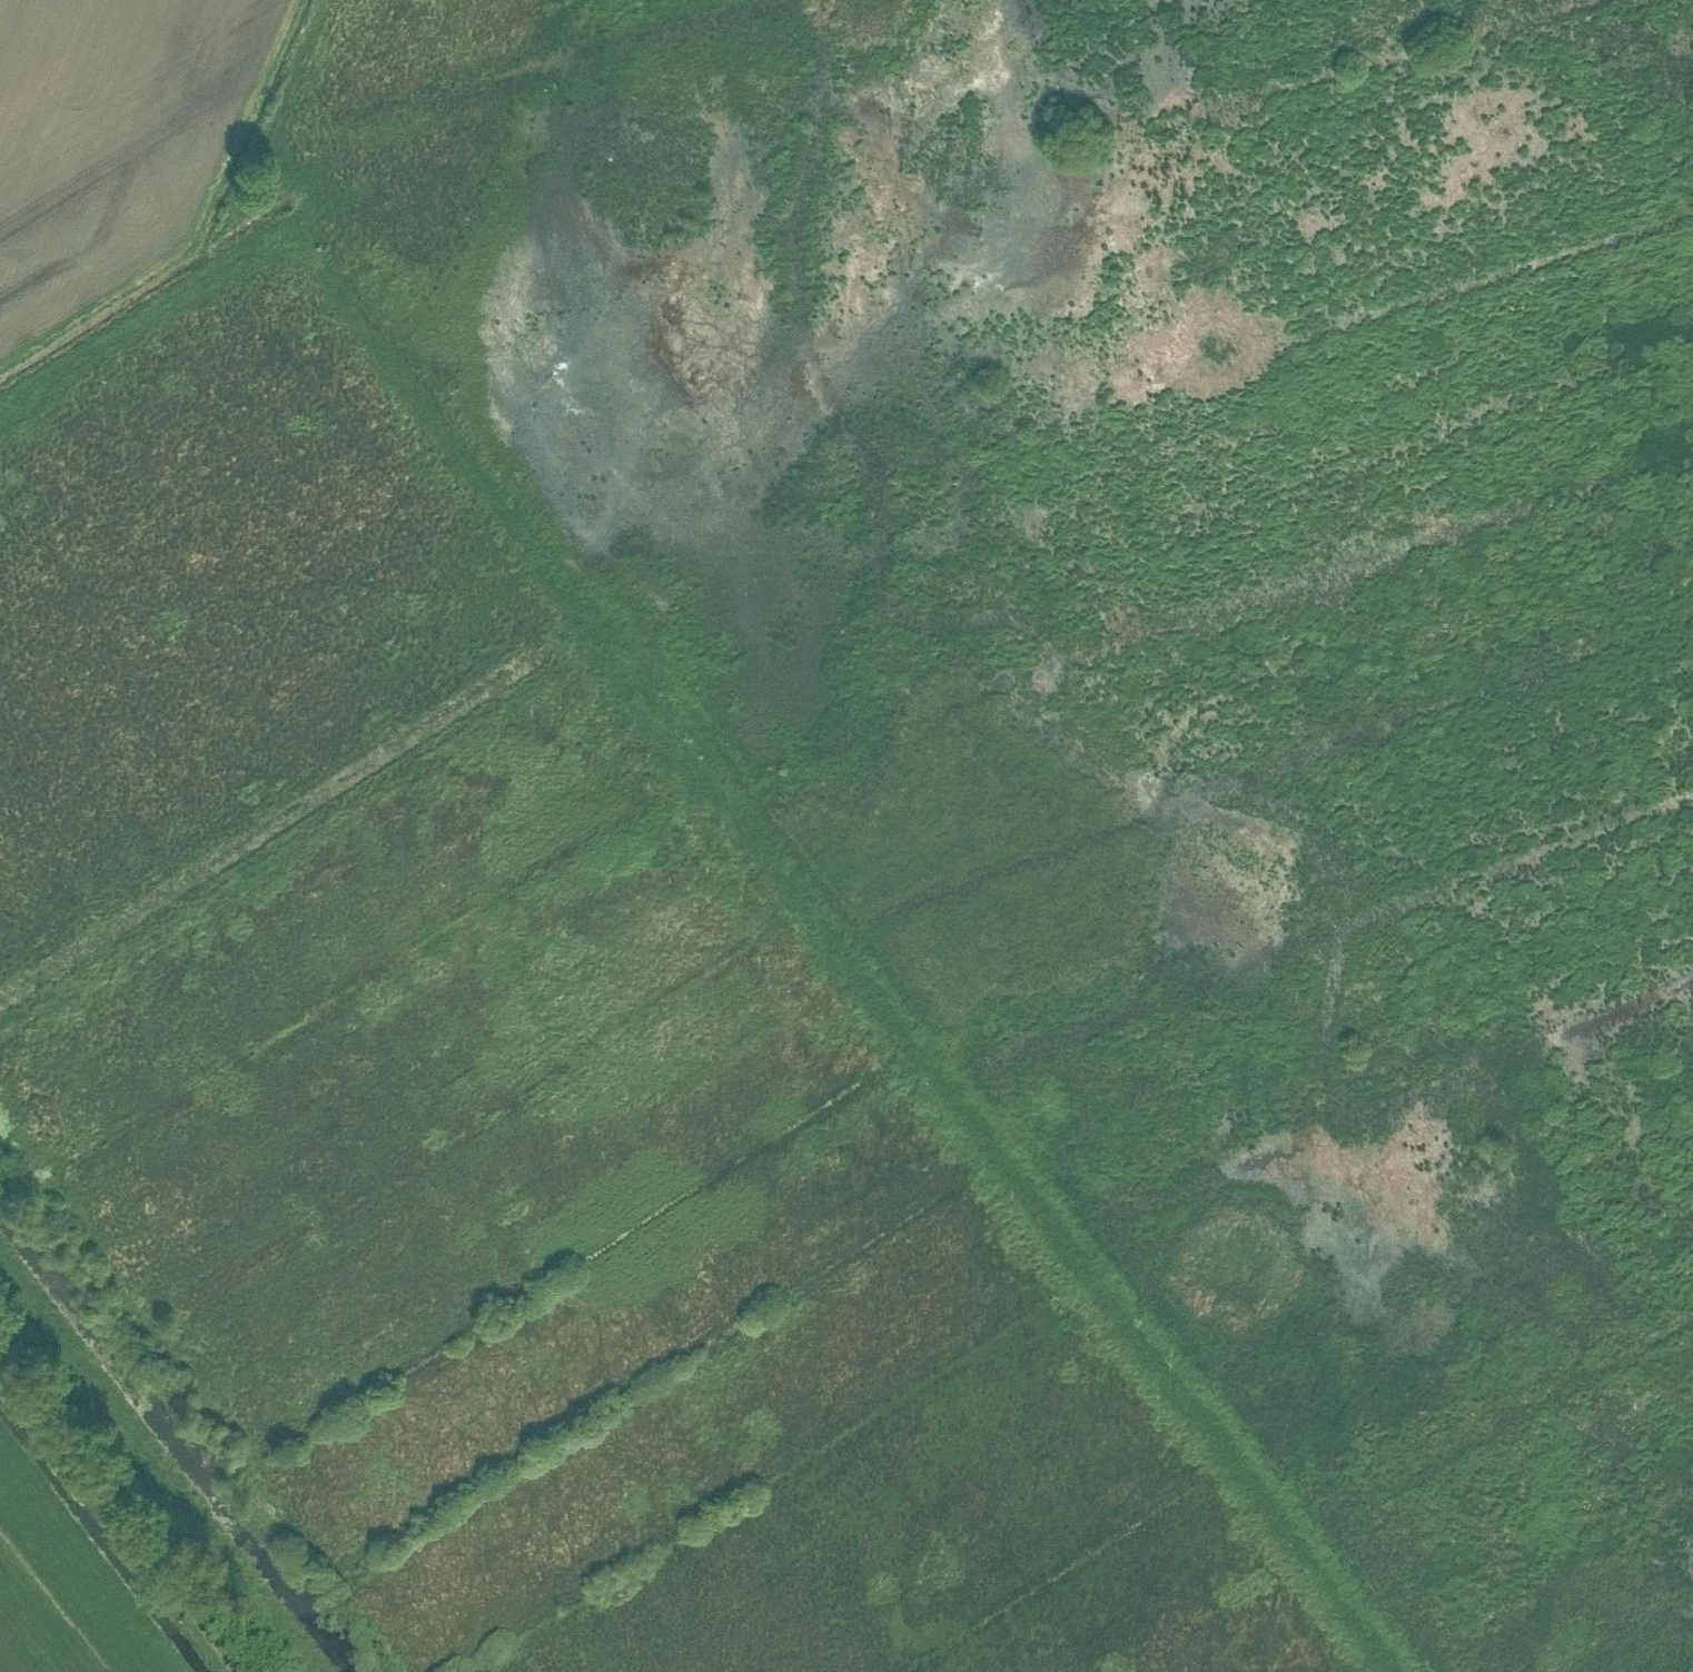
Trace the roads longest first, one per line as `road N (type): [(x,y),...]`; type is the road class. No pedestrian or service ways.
road 1 (track): [(239,1671),(0,1353)]

